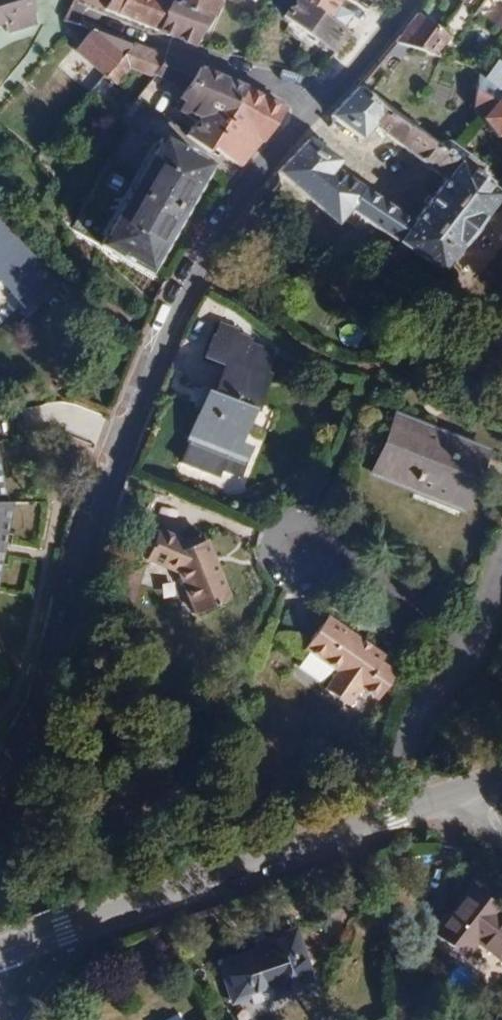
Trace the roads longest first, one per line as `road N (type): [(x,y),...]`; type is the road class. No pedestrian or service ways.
road 1 (residential): [(316,108),(244,191),(189,284),(109,452),(45,698),(0,791)]
road 2 (residential): [(0,955),(431,812)]
road 3 (residential): [(316,108),(234,65),(90,16)]
road 4 (residential): [(478,634),(403,728),(431,812)]
road 5 (residential): [(301,558),(478,634)]
road 6 (residential): [(410,0),(316,108)]

